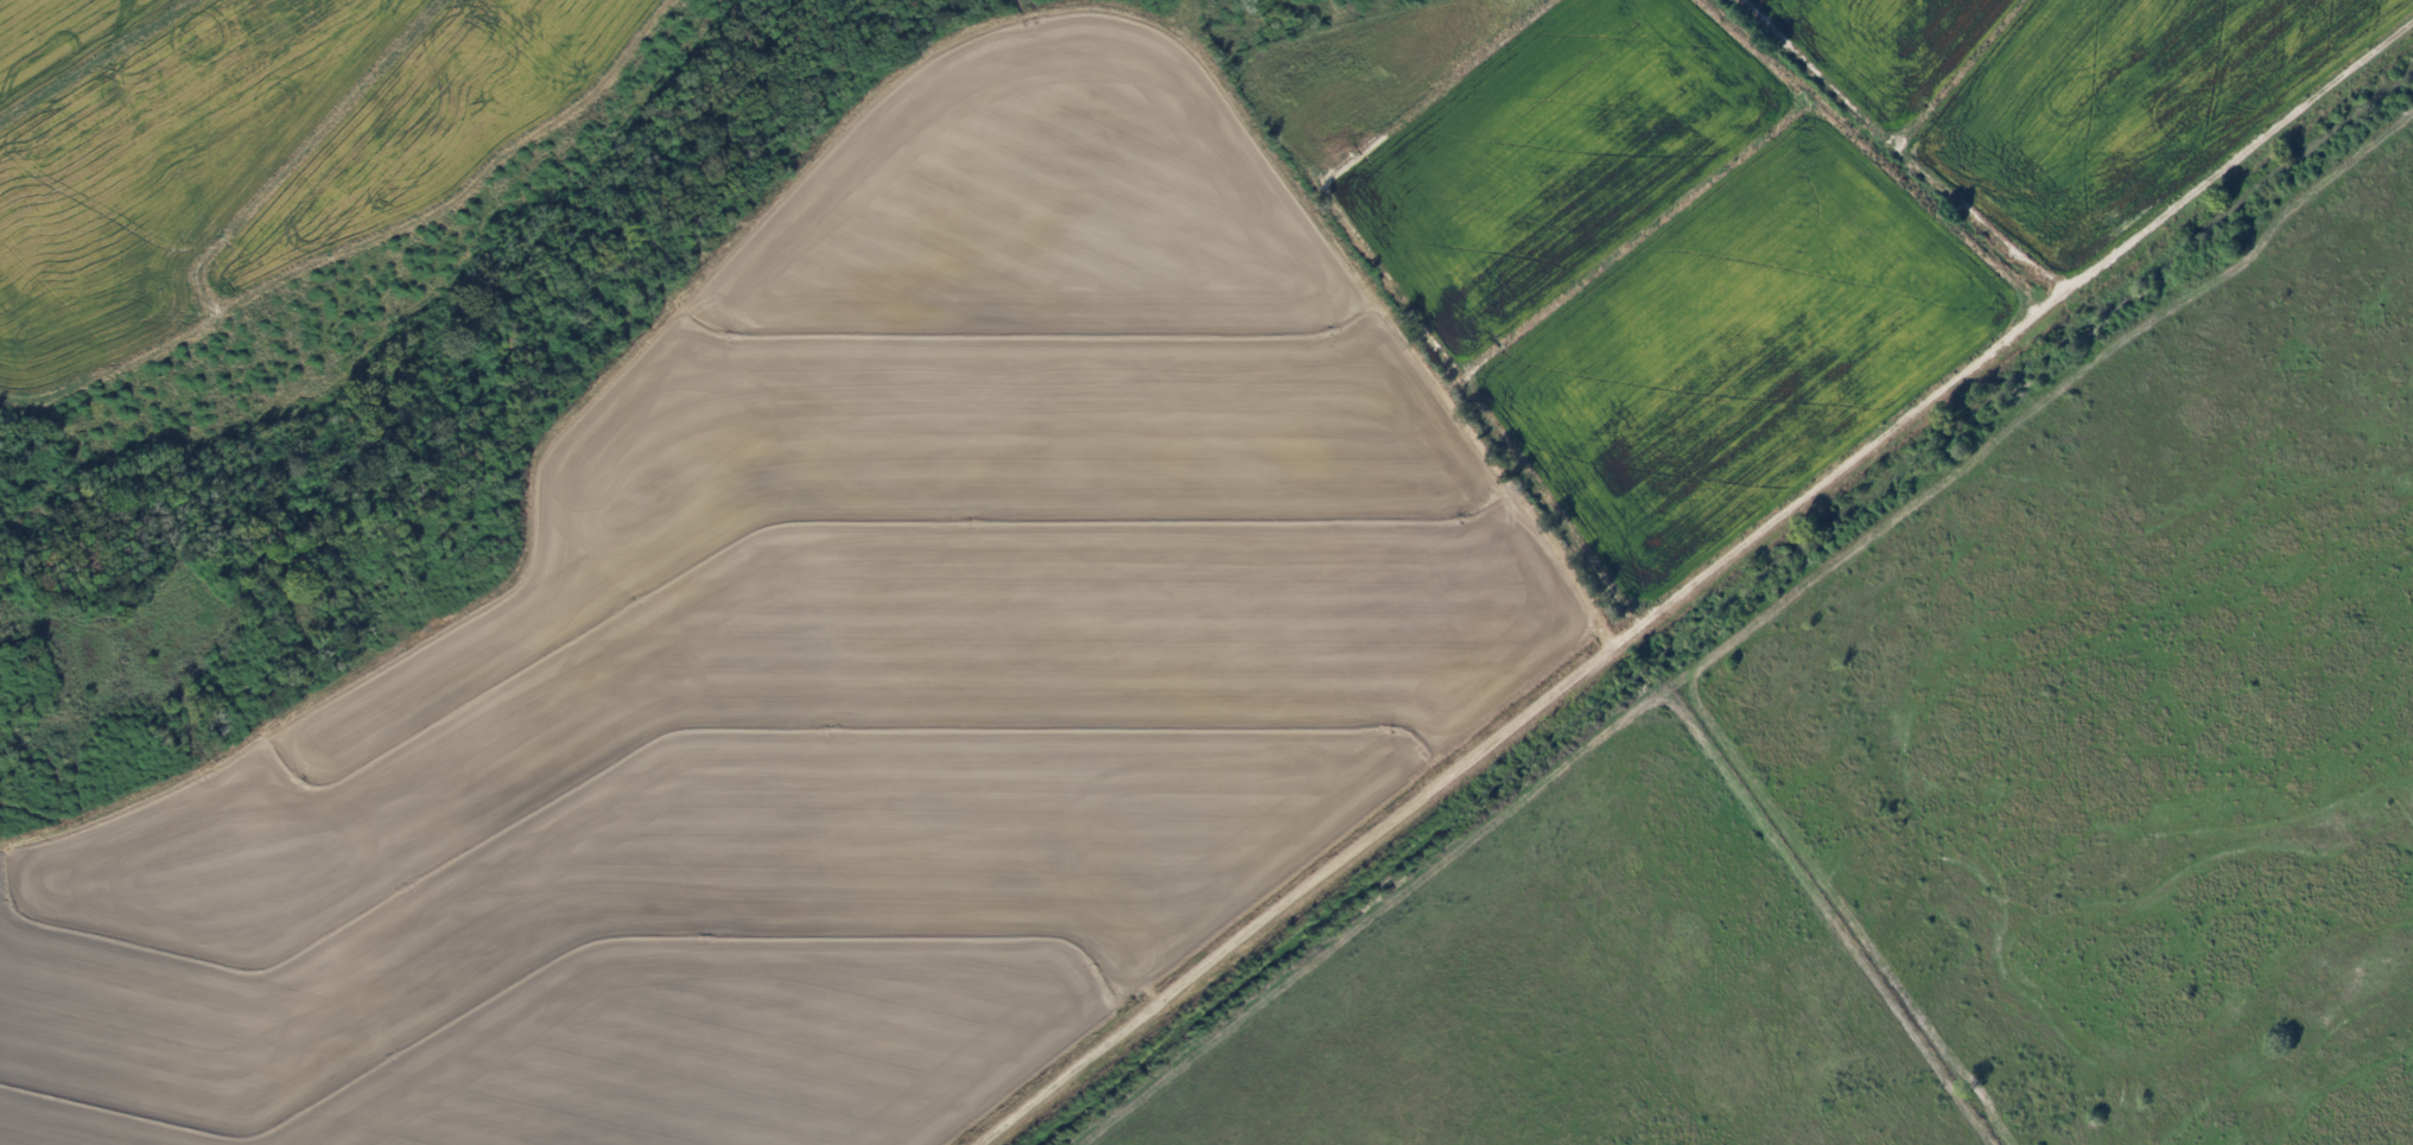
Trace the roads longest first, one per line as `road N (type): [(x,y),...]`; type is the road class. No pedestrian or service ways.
road 1 (residential): [(940,1144),(2396,0)]

